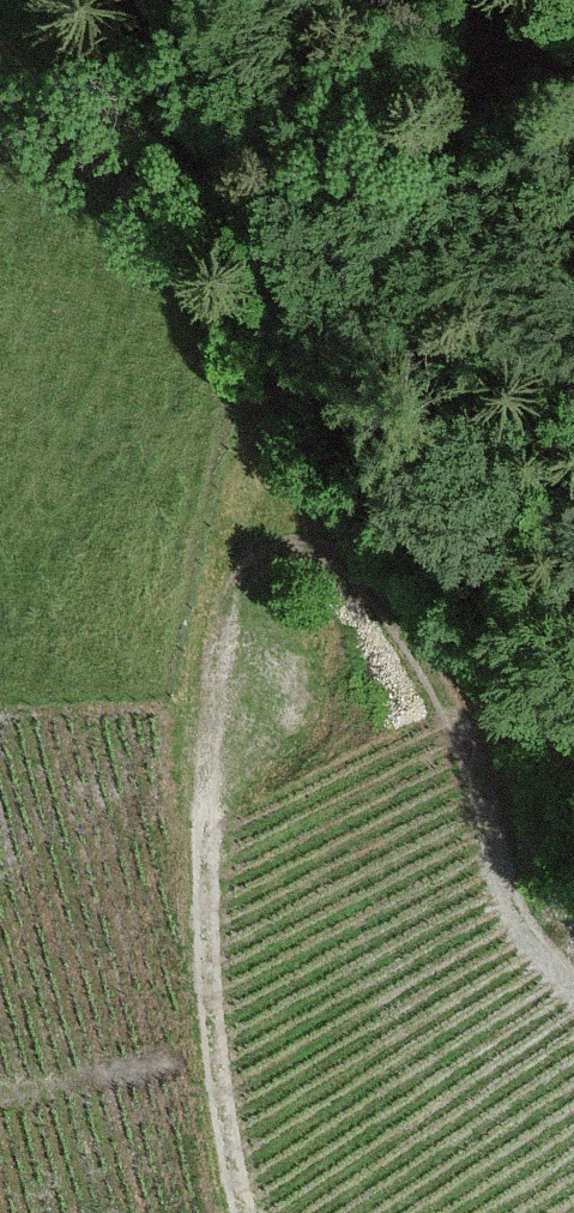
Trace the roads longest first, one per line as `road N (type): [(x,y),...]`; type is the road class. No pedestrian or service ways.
road 1 (track): [(228,592),(215,673),(206,886),(218,1071),(245,1212)]
road 2 (track): [(573,981),(531,926),(499,859),(453,713),(426,650),(387,599),(315,552),(276,556),(228,592)]
road 3 (track): [(297,361),(238,526),(228,592)]

